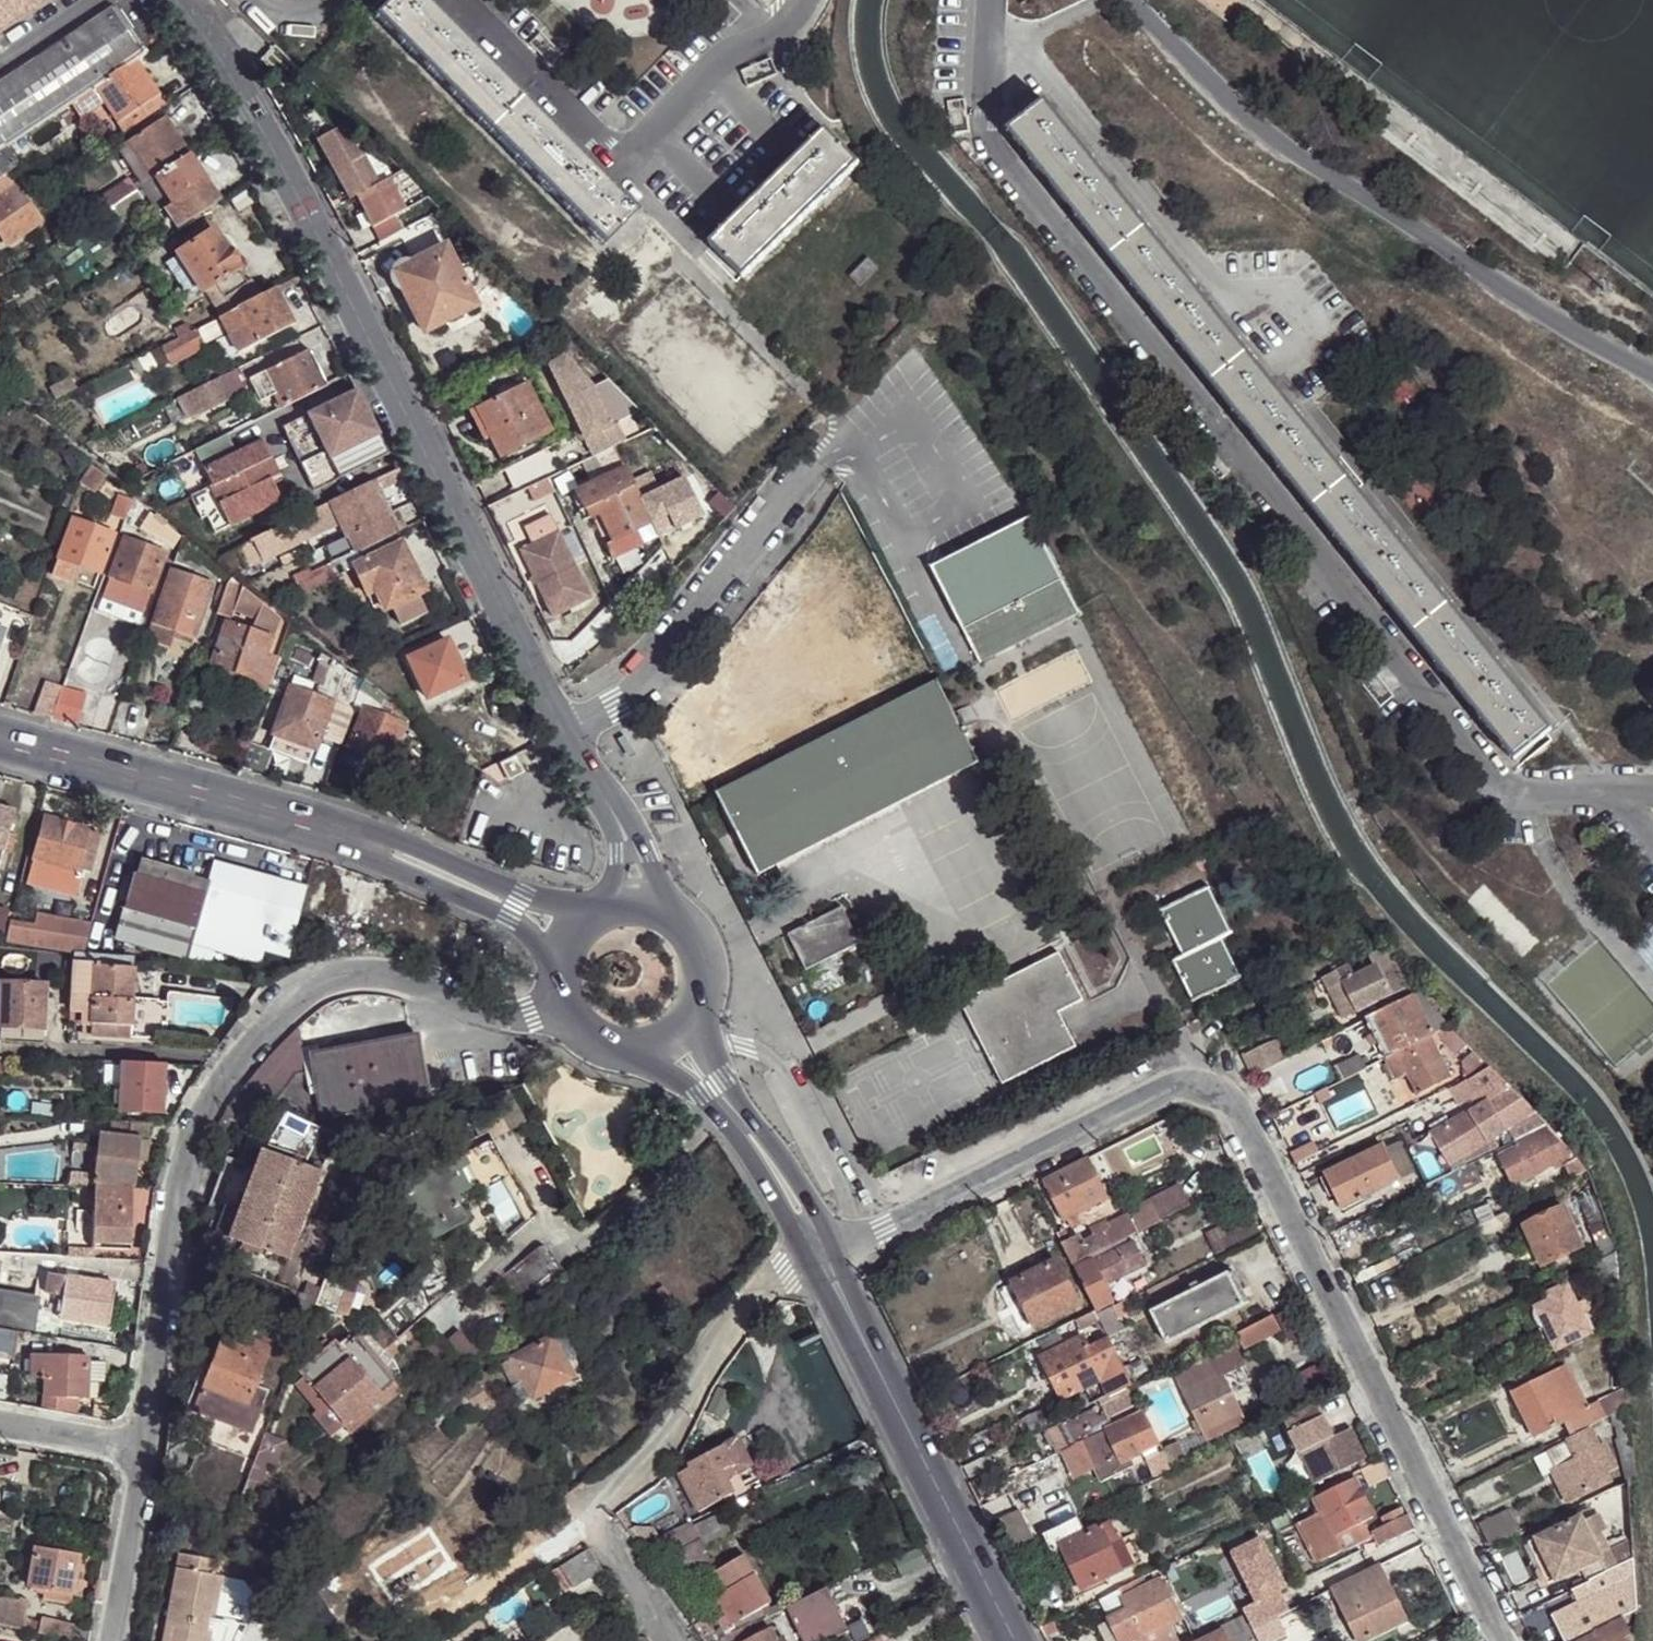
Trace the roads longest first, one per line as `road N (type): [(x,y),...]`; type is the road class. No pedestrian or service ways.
road 1 (residential): [(827,1255),(1164,1087),(1210,1084),(1241,1108),(1496,1640)]
road 2 (unclassified): [(569,730),(255,109),(178,0)]
road 3 (residential): [(144,1450),(180,1183),(198,1120),(233,1059),(281,1005),(322,977),(365,970),(530,1015),(565,1008)]
road 4 (unclassified): [(1128,0),(1271,139),(1567,320),(1652,362)]
road 5 (residential): [(675,1640),(591,1503),(663,1451),(715,1348),(814,1232)]
road 6 (primary): [(827,1255),(1015,1640)]
road 7 (unclassified): [(569,730),(617,708),(824,463)]
road 8 (primary): [(581,920),(374,829),(281,816)]
road 9 (primary): [(281,816),(508,917),(558,967)]
road 10 (primary): [(0,742),(281,816)]
road 11 (primary): [(814,1232),(701,1016)]
road 12 (primary): [(656,1050),(814,1232)]
road 13 (residential): [(110,1640),(144,1450)]
road 14 (residential): [(144,1450),(0,1422)]
road 15 (unclassified): [(663,902),(653,854),(624,807),(595,780)]
road 16 (primary): [(701,1016),(712,984),(709,950),(691,921),(663,902)]
road 17 (unclassified): [(595,780),(617,854),(609,902)]

